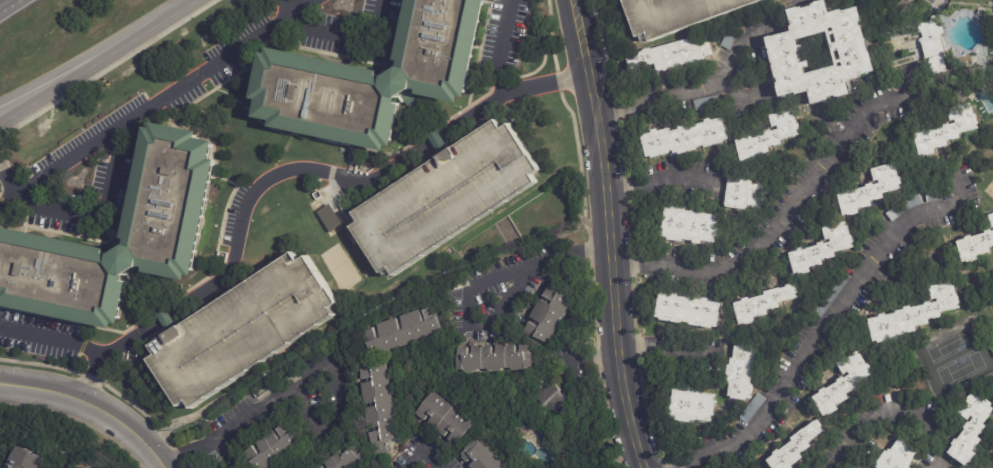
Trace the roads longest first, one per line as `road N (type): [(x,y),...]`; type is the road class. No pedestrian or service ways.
road 1 (tertiary): [(642,467),(618,350),(605,159),(575,0)]
road 2 (residential): [(160,451),(215,441),(332,359),(342,406),(330,430),(313,433),(298,383)]
road 3 (residential): [(521,269),(498,326),(465,328),(464,289),(521,269),(572,252),(611,248)]
road 4 (tertiary): [(169,467),(152,443),(77,397),(0,382)]
road 5 (secondary): [(0,126),(165,21)]
road 6 (motorway): [(0,99),(165,21)]
road 7 (residential): [(714,87),(739,42),(768,19),(817,0)]

